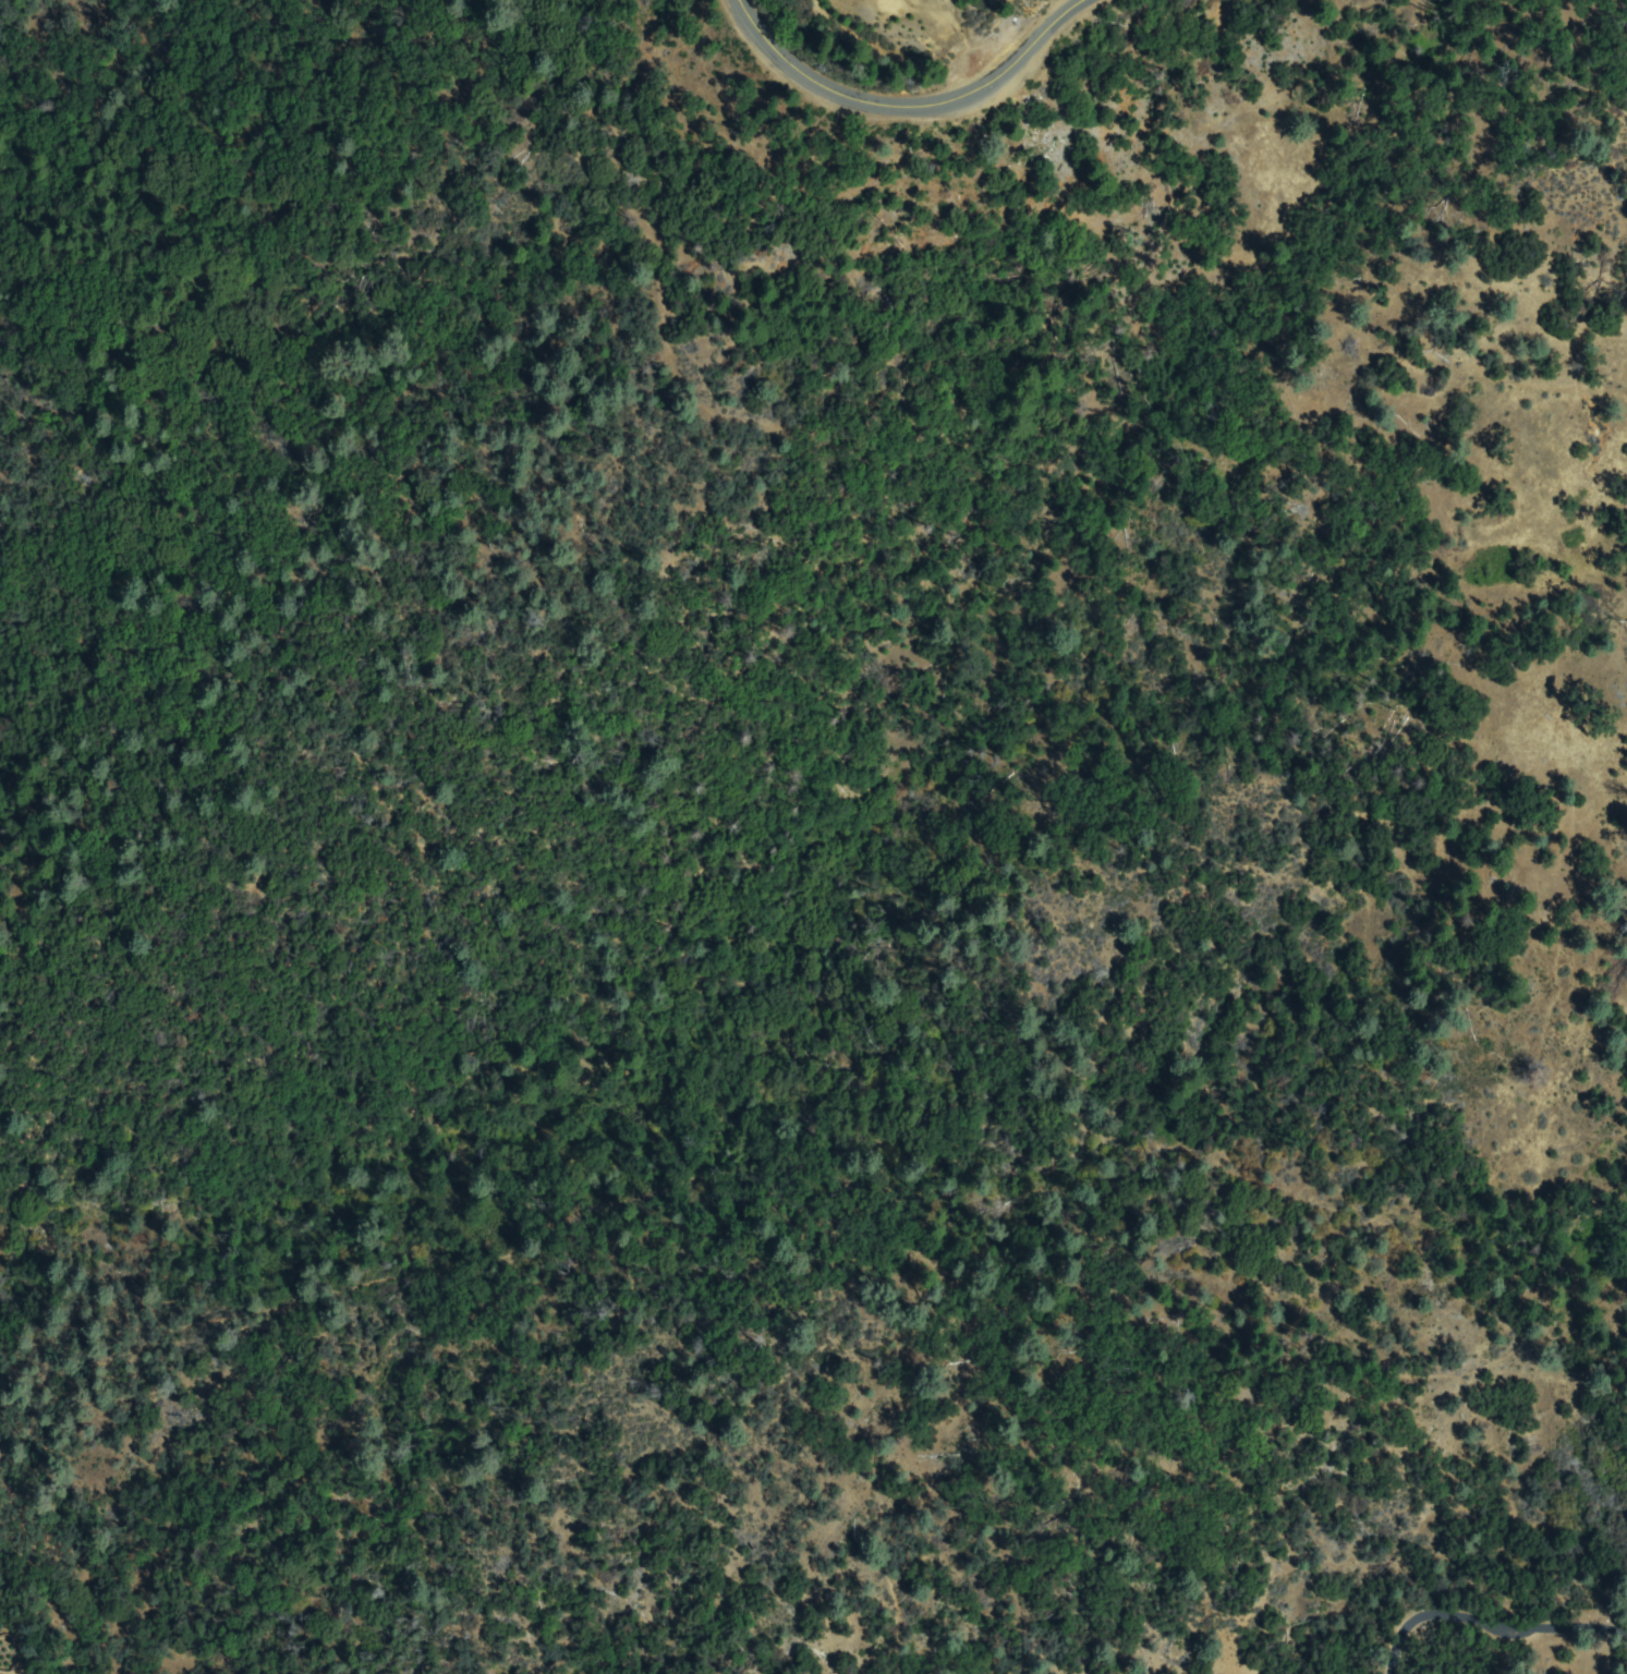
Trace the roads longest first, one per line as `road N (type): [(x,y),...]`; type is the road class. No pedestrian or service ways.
road 1 (tertiary): [(1085,0),(992,80),(911,109),(829,97),(764,45),(734,0)]
road 2 (residential): [(1525,1673),(1626,1590)]

